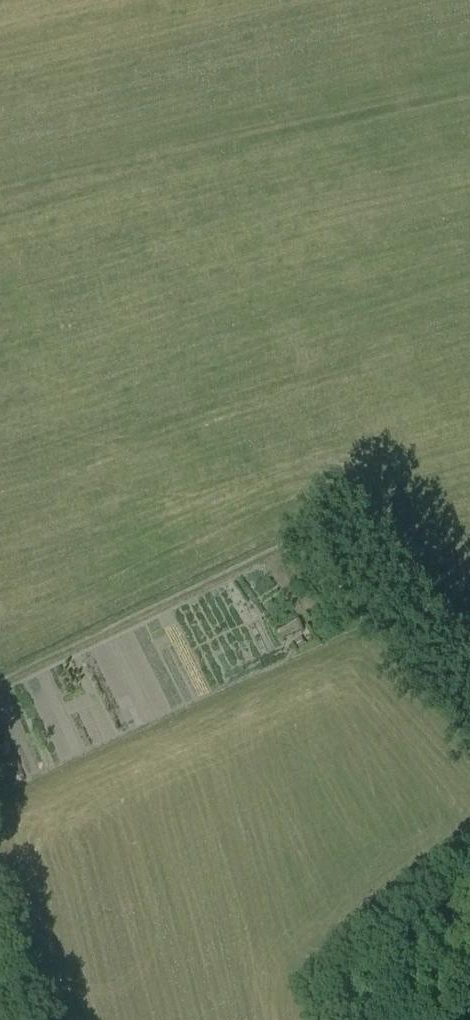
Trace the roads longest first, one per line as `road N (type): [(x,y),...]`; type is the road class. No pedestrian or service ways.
road 1 (track): [(0,679),(314,527),(469,707)]

